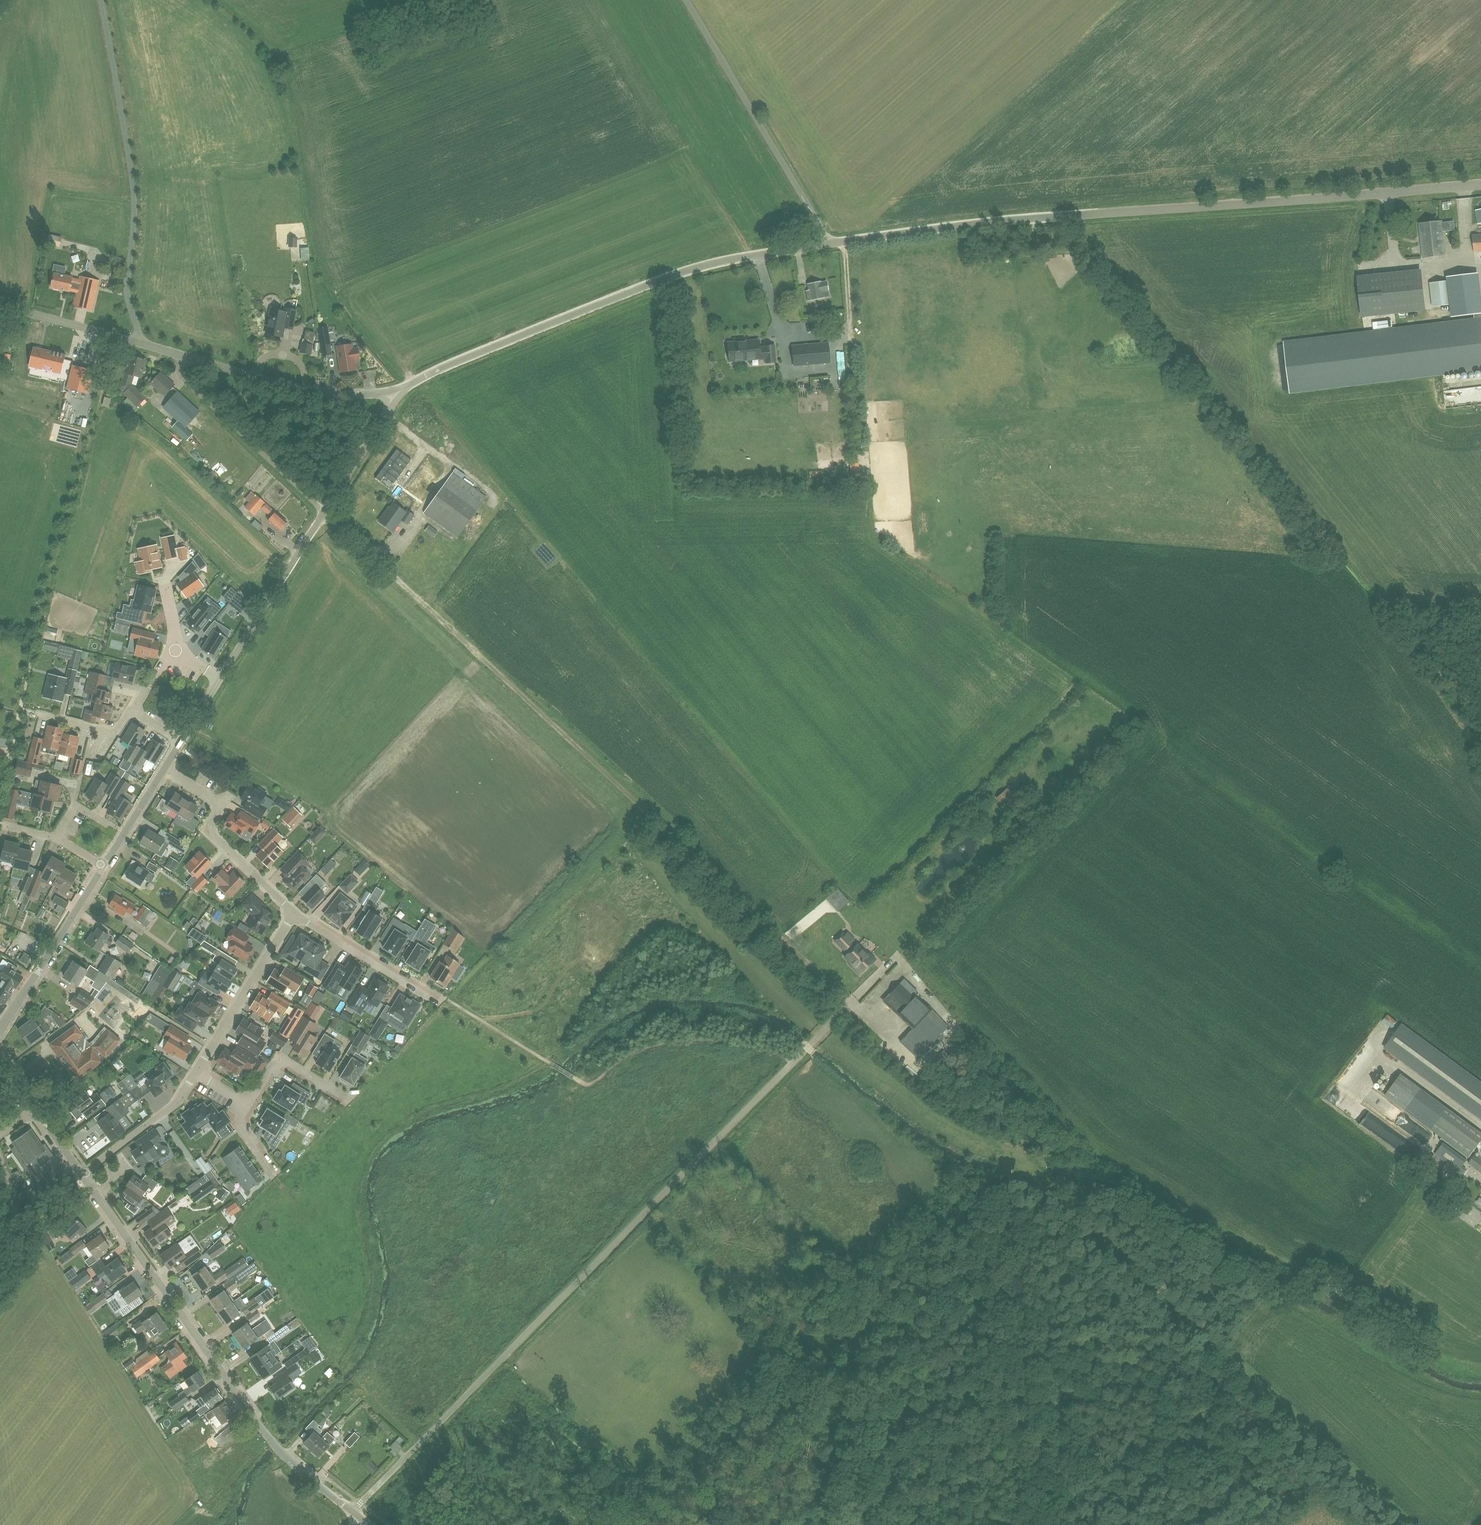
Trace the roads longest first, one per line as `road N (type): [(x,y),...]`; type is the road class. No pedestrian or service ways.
road 1 (residential): [(357,1513),(851,1005)]
road 2 (unclassified): [(827,245),(1480,186)]
road 3 (track): [(394,578),(851,1005)]
road 4 (unclassified): [(406,386),(681,275),(827,245)]
road 5 (tertiary): [(357,1513),(292,1458),(83,1174)]
road 6 (residential): [(135,343),(128,279),(132,176),(103,0)]
road 7 (unclassified): [(827,245),(686,0)]
road 8 (tertiary): [(406,386),(341,395),(177,355)]
road 9 (residential): [(325,513),(182,377),(177,355)]
road 10 (residential): [(294,912),(212,834),(221,810),(214,799),(164,768)]
road 11 (tertiary): [(220,676),(325,513)]
road 12 (tertiary): [(0,1026),(103,866)]
road 13 (residential): [(195,1074),(294,912)]
road 14 (residential): [(444,998),(294,912)]
road 15 (track): [(36,640),(0,796)]
road 16 (residential): [(83,1174),(178,1103),(195,1074)]
road 17 (tertiary): [(325,513),(406,386)]
road 18 (tertiary): [(135,343),(0,307)]
road 19 (unclassified): [(0,1275),(14,1239),(0,1153)]
road 20 (residential): [(249,1104),(283,1063),(342,1096)]

